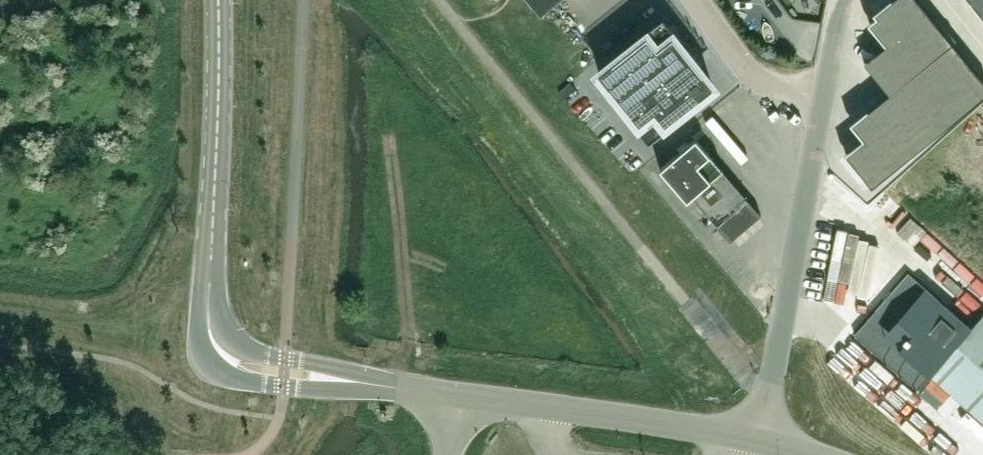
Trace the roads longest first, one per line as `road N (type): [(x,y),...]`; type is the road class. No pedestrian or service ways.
road 1 (tertiary): [(458,394),(246,367),(209,351),(217,0)]
road 2 (unclassified): [(762,440),(825,96)]
road 3 (unclassified): [(762,440),(458,394)]
road 4 (unclassified): [(697,0),(750,72),(825,96)]

